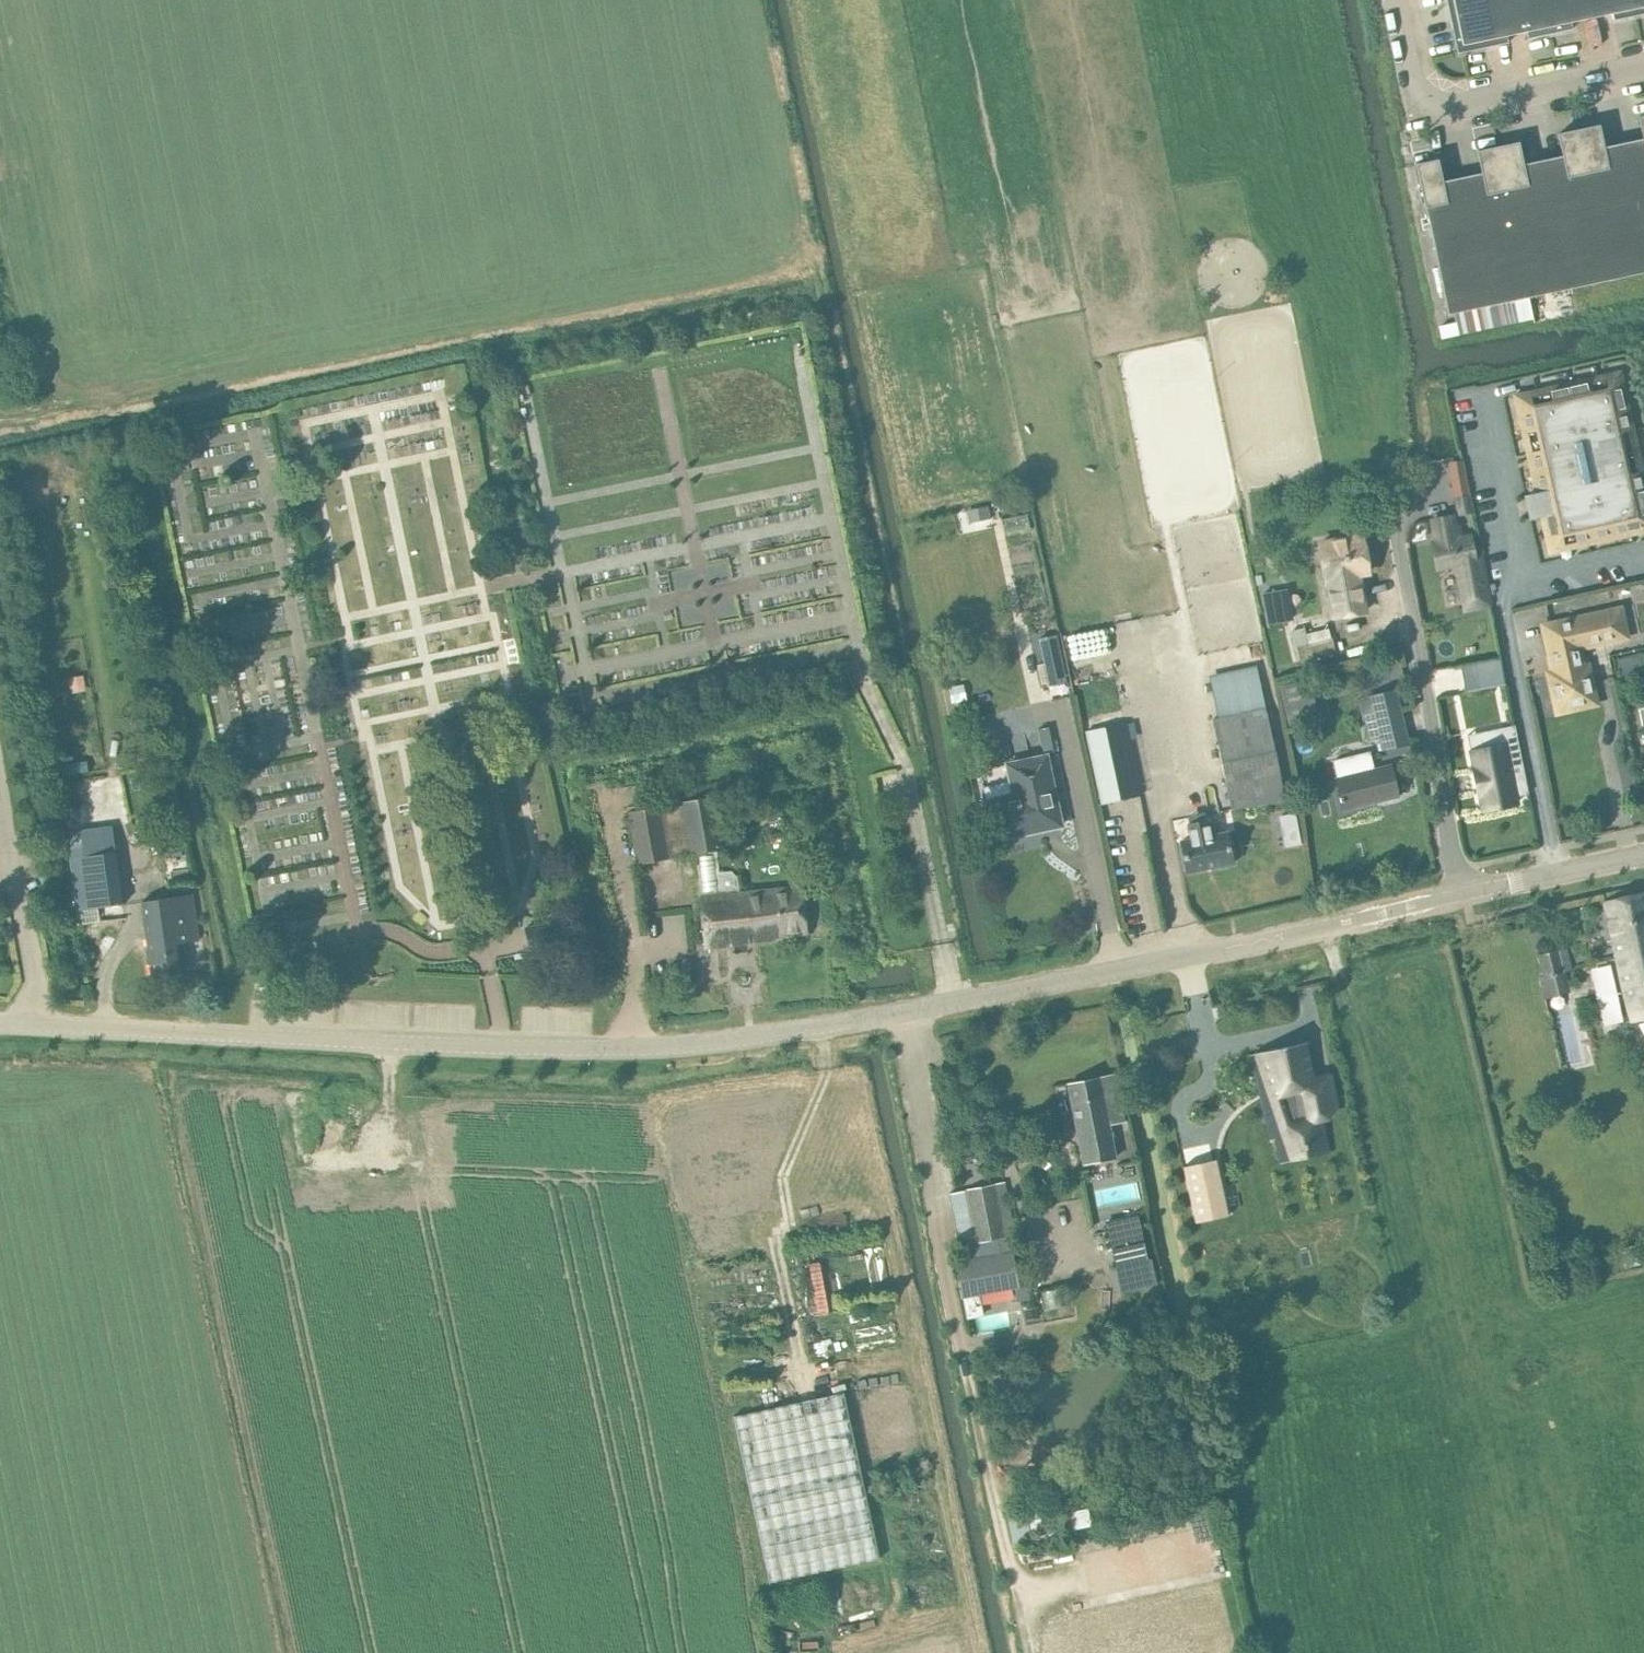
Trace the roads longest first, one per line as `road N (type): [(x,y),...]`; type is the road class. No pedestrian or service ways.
road 1 (tertiary): [(0,1022),(683,1047),(988,996),(1459,894)]
road 2 (residential): [(1396,497),(1397,546),(1459,894)]
road 3 (unclassified): [(1643,66),(1456,106),(1429,105),(1412,85),(1396,0)]
road 4 (tertiary): [(1459,894),(1643,853)]

